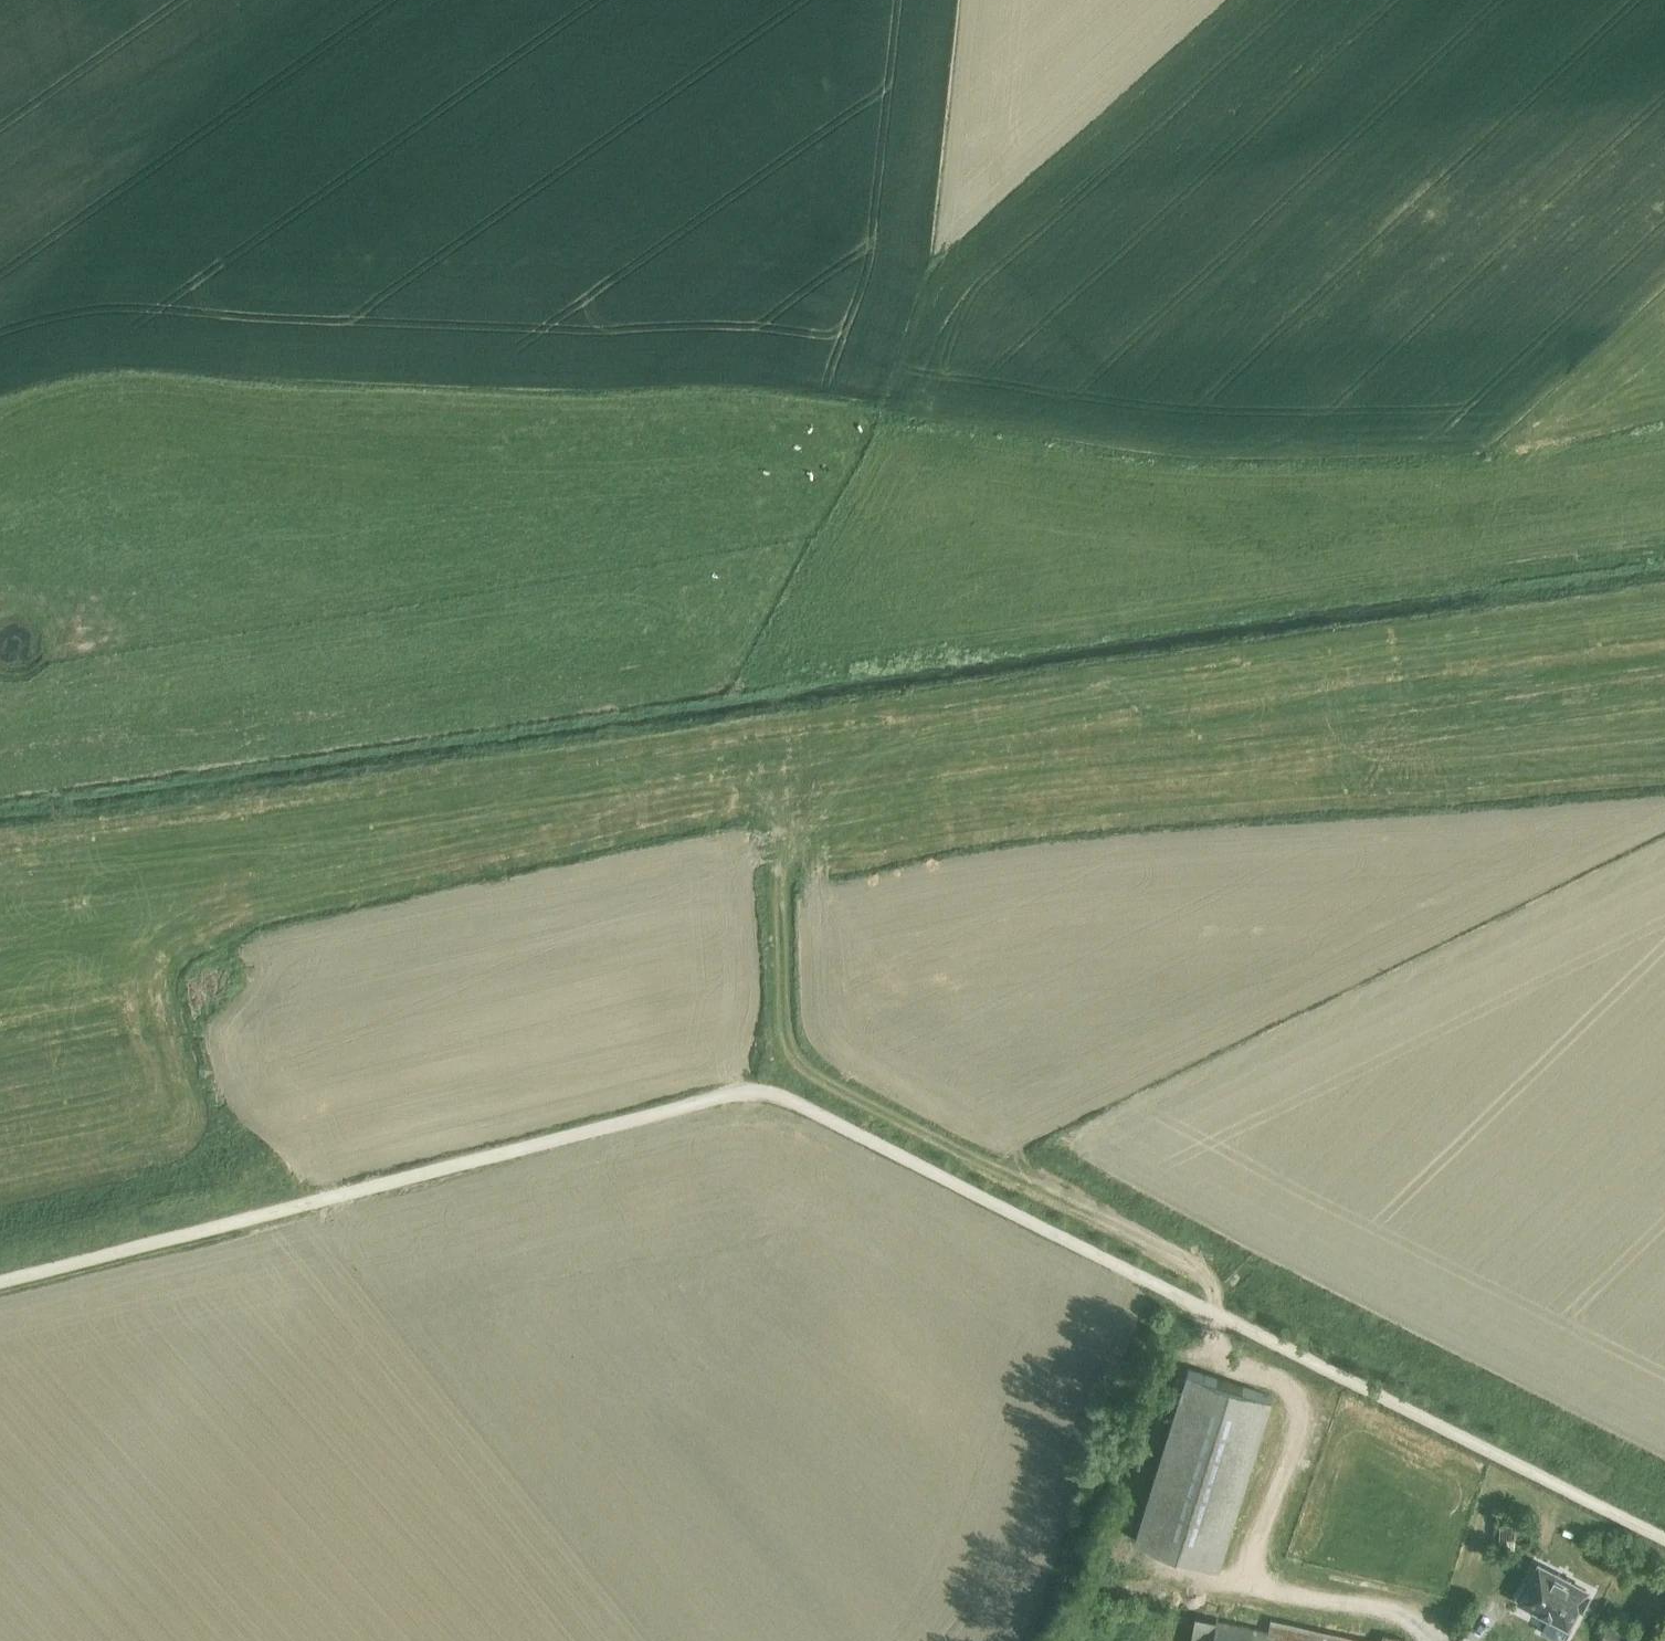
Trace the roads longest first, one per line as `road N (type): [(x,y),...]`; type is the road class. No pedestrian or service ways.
road 1 (unclassified): [(1664,1537),(774,1090),(738,1090),(0,1280)]

